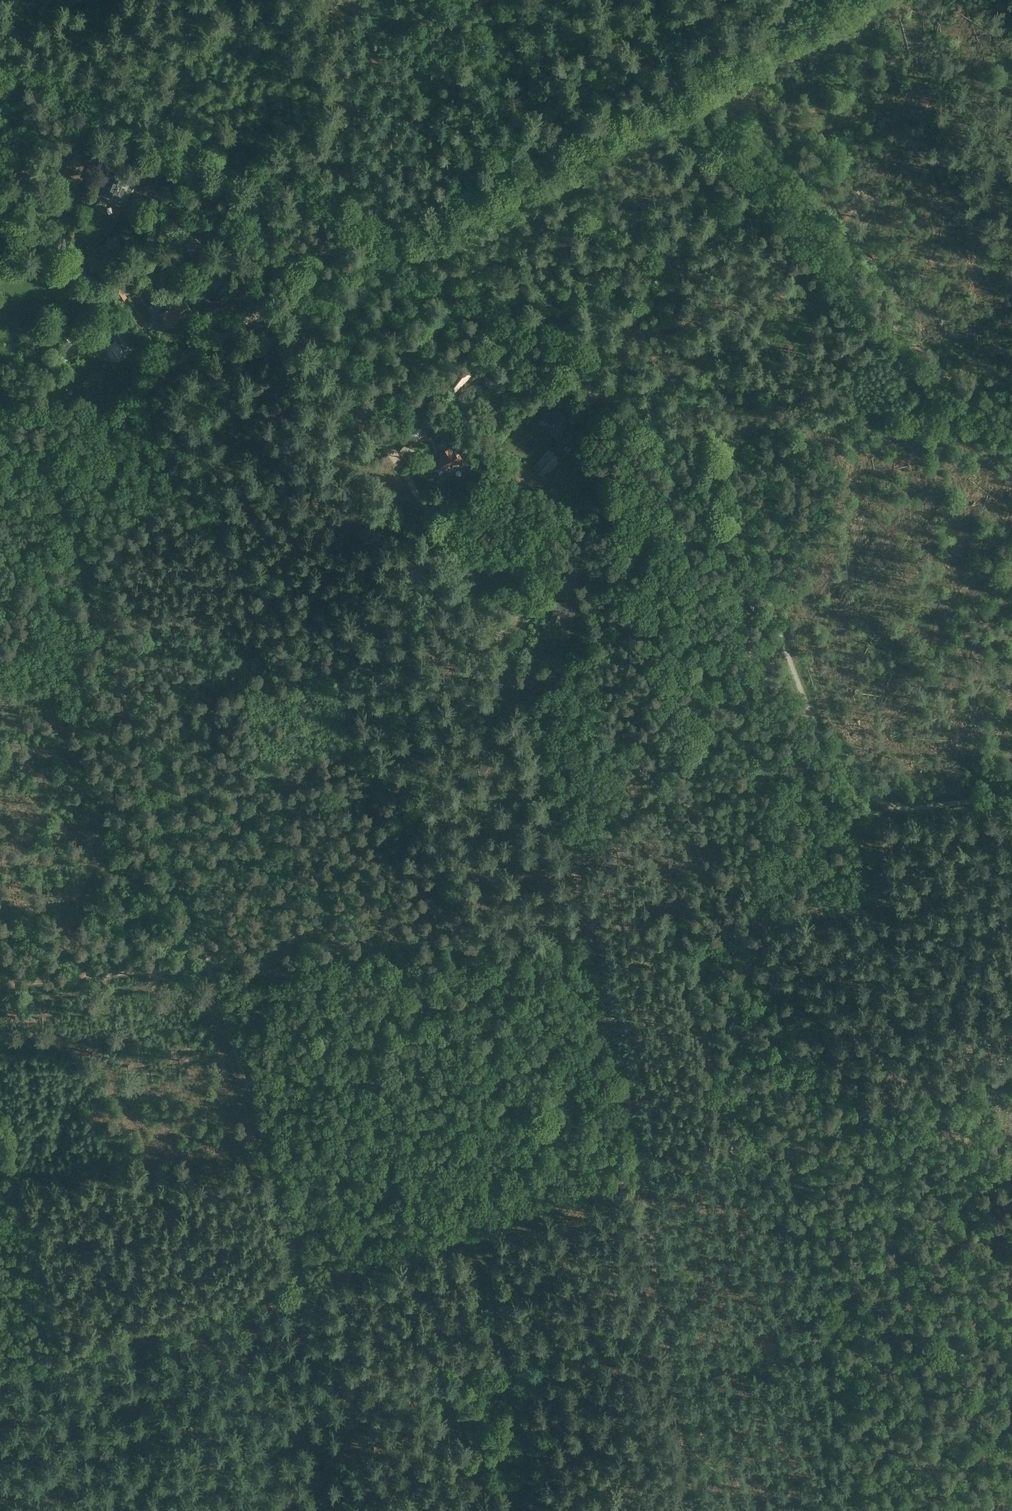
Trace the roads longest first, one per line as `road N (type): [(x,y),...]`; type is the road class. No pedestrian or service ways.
road 1 (track): [(44,450),(380,1510)]
road 2 (track): [(382,242),(477,312),(565,351),(609,395),(685,432),(712,457),(740,511),(814,720),(871,789),(920,804),(1011,796)]
road 3 (track): [(290,300),(458,565),(495,637),(589,927)]
road 4 (track): [(638,1176),(0,1380)]
road 5 (track): [(589,927),(0,982)]
road 6 (track): [(660,83),(744,157),(927,351),(1011,425)]
road 7 (track): [(0,62),(47,76),(123,130),(329,211),(382,242)]
road 8 (track): [(44,450),(382,242)]
road 9 (track): [(1011,1058),(638,1176)]
road 10 (track): [(883,797),(886,873),(869,902),(589,927)]
road 11 (track): [(638,1176),(689,1510)]
road 12 (track): [(382,242),(660,83)]
road 13 (track): [(981,400),(833,414),(720,441),(700,454)]
road 14 (track): [(589,927),(638,1176)]
road 15 (track): [(660,83),(807,0)]
road 16 (track): [(517,0),(660,83)]

